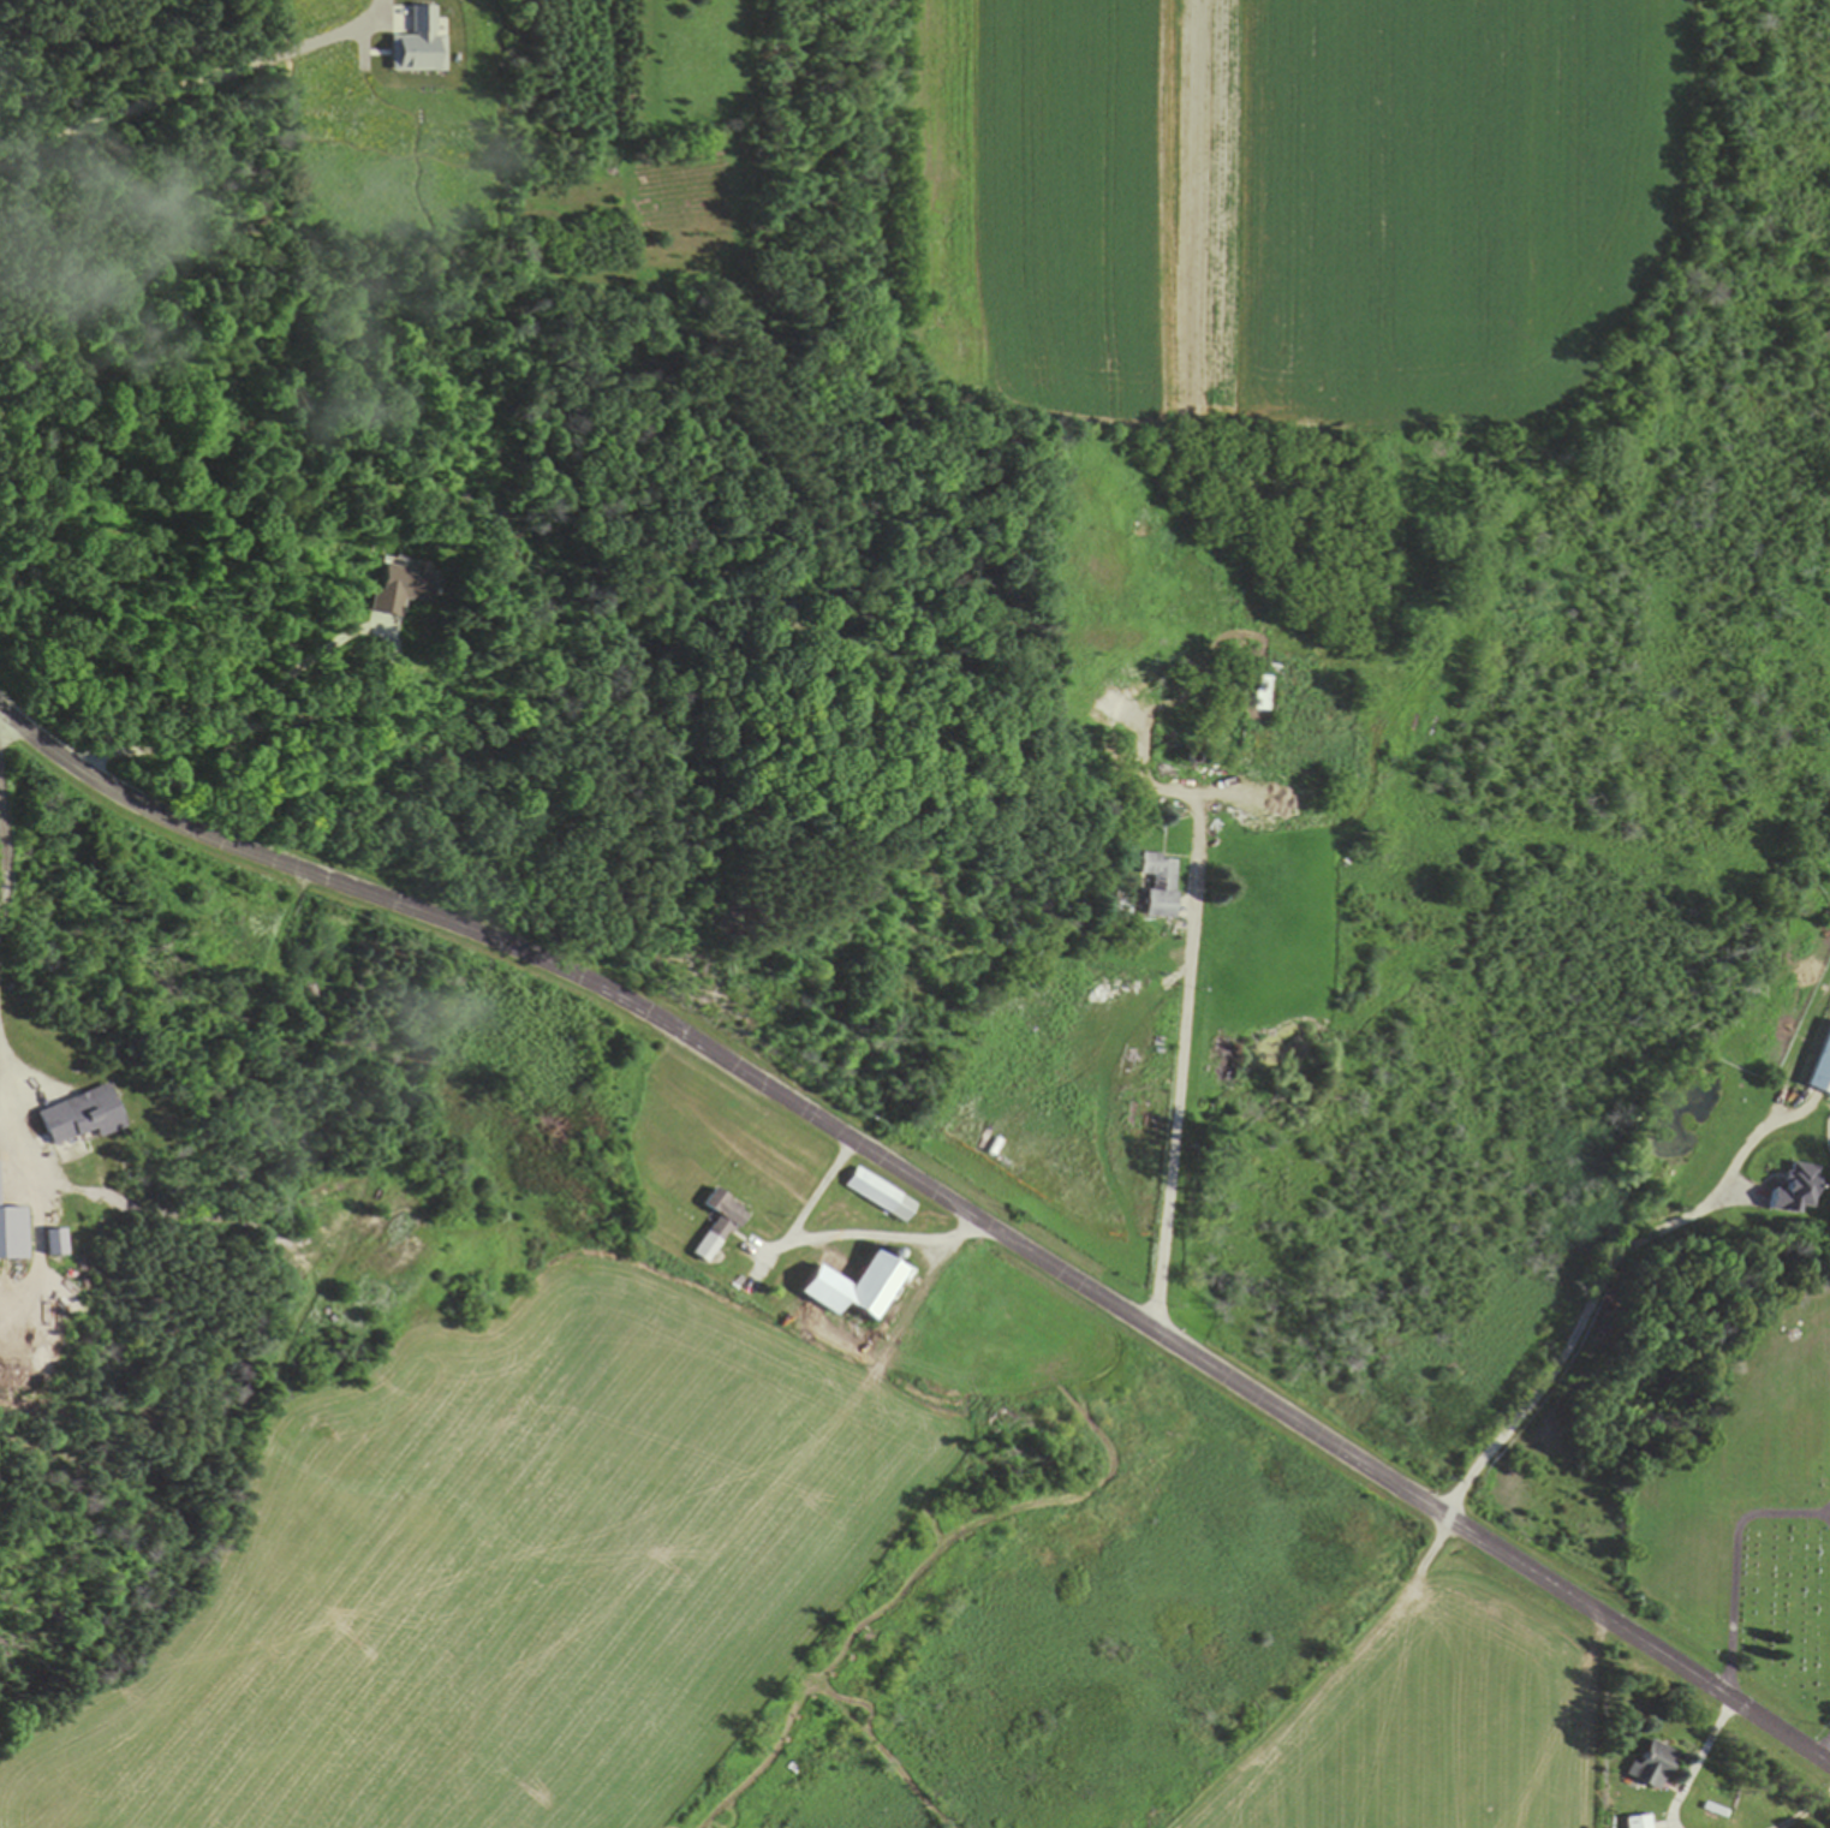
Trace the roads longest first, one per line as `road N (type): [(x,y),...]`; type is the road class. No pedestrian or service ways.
road 1 (residential): [(1829,1763),(663,1024),(514,947),(131,805),(0,711)]

